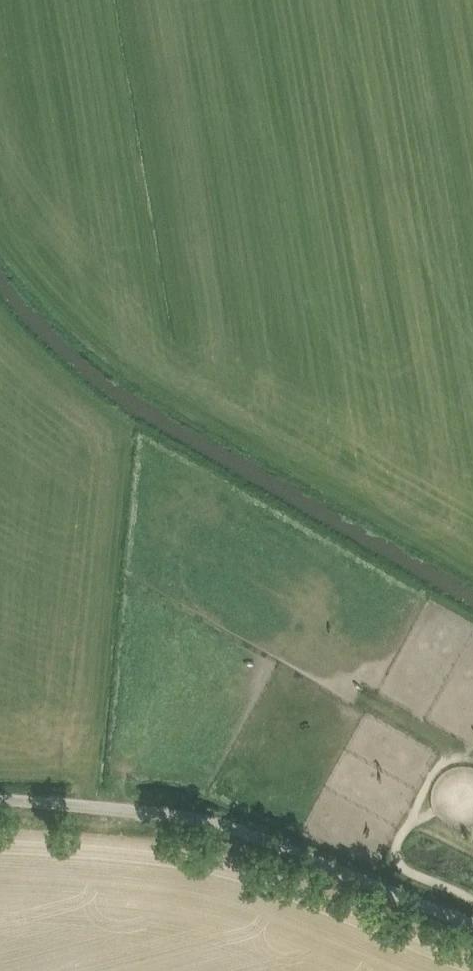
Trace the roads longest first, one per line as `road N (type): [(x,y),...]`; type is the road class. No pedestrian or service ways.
road 1 (unclassified): [(472,925),(268,841),(123,800),(0,795)]

